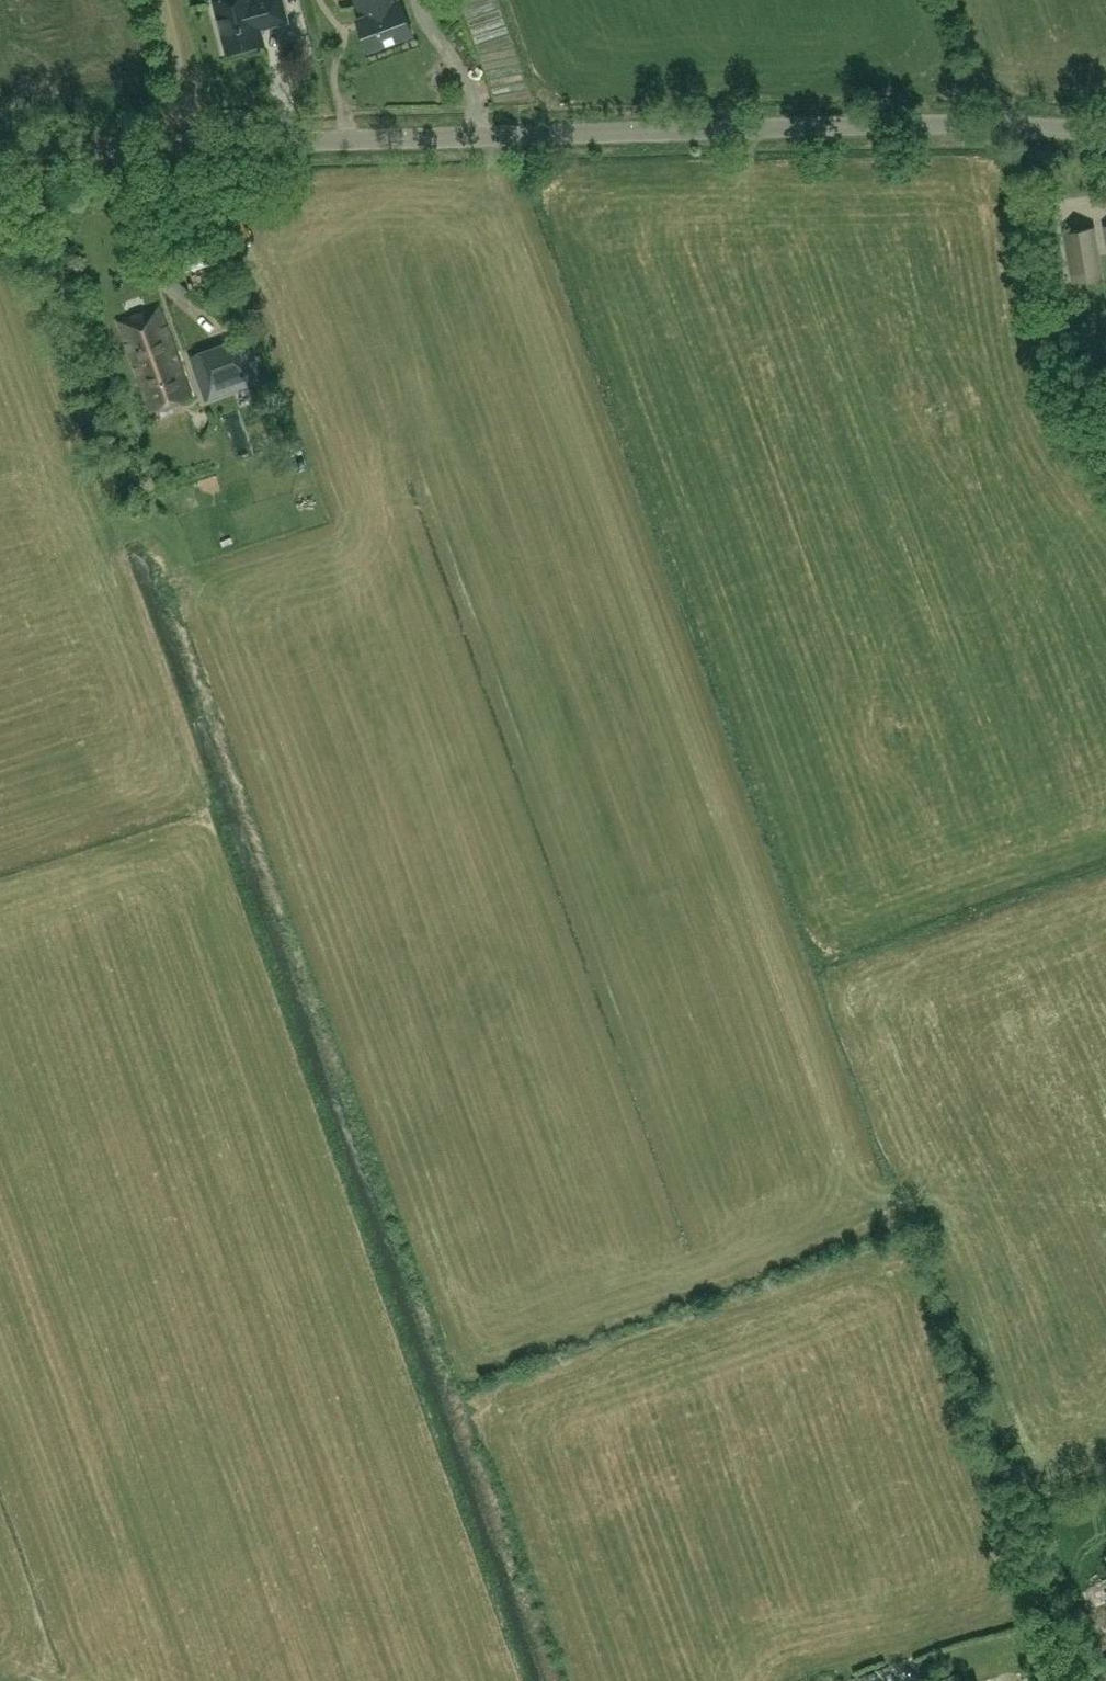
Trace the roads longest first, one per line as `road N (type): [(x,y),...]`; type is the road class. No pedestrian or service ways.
road 1 (unclassified): [(0,159),(841,124),(1105,136)]

